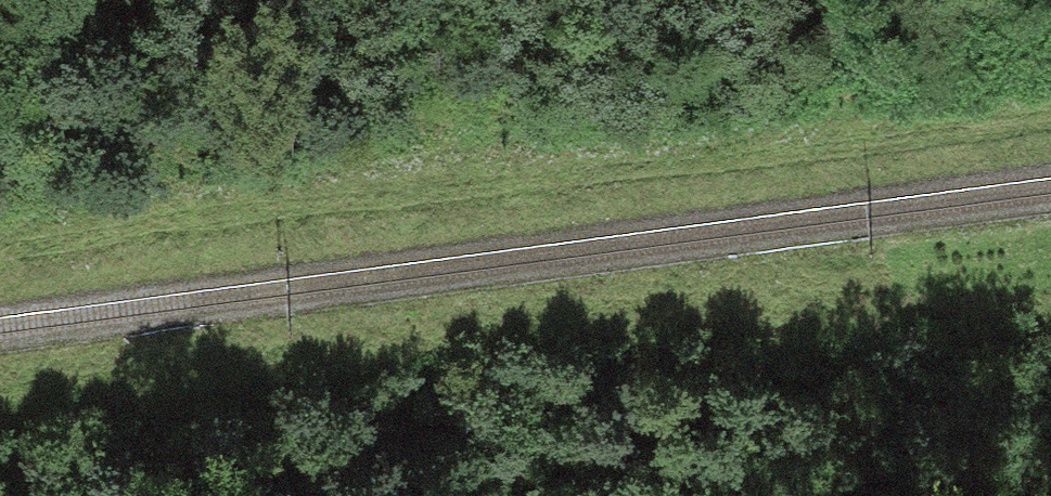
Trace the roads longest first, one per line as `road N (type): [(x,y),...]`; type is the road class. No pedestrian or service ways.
road 1 (track): [(0,415),(488,333),(781,293),(872,313),(1050,319)]
road 2 (track): [(1050,131),(0,268)]

